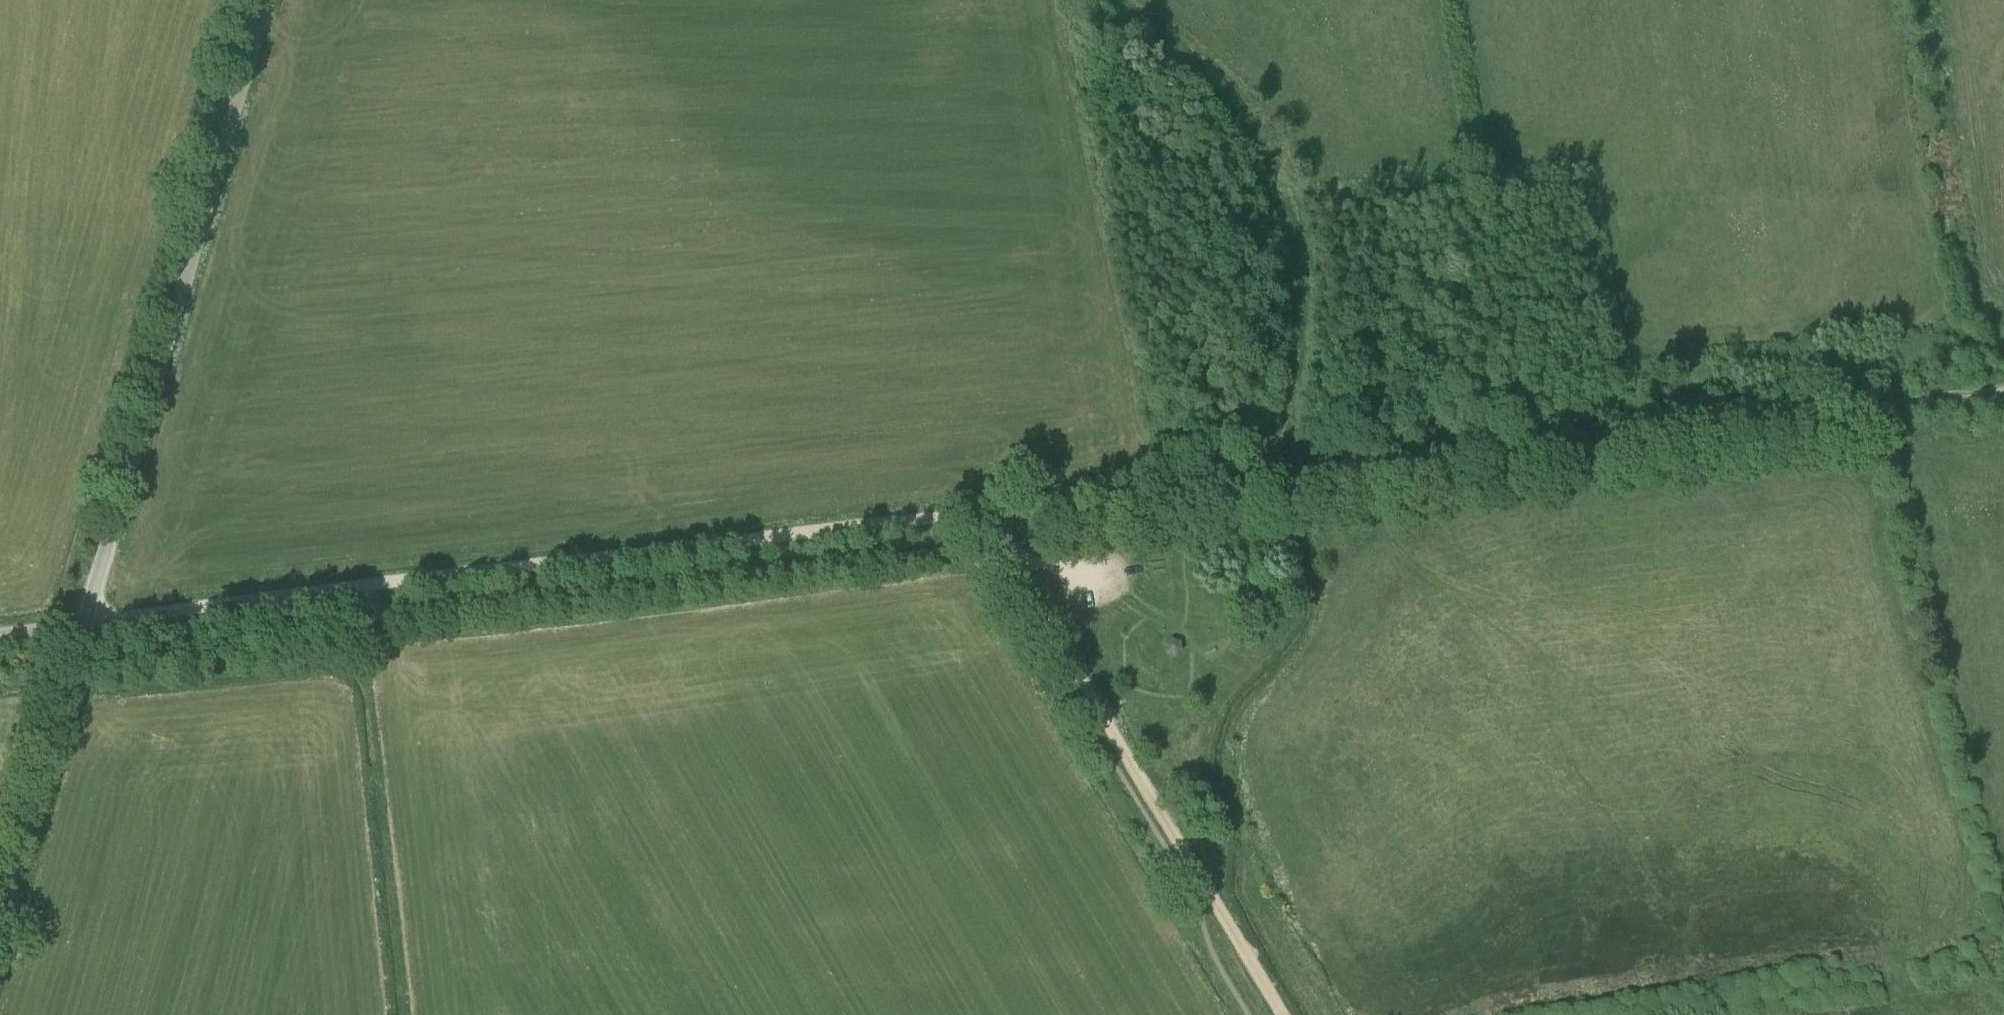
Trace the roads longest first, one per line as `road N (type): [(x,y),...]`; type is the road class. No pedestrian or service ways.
road 1 (unclassified): [(0,914),(264,0)]
road 2 (track): [(994,514),(83,624)]
road 3 (track): [(1282,1014),(1011,553)]

